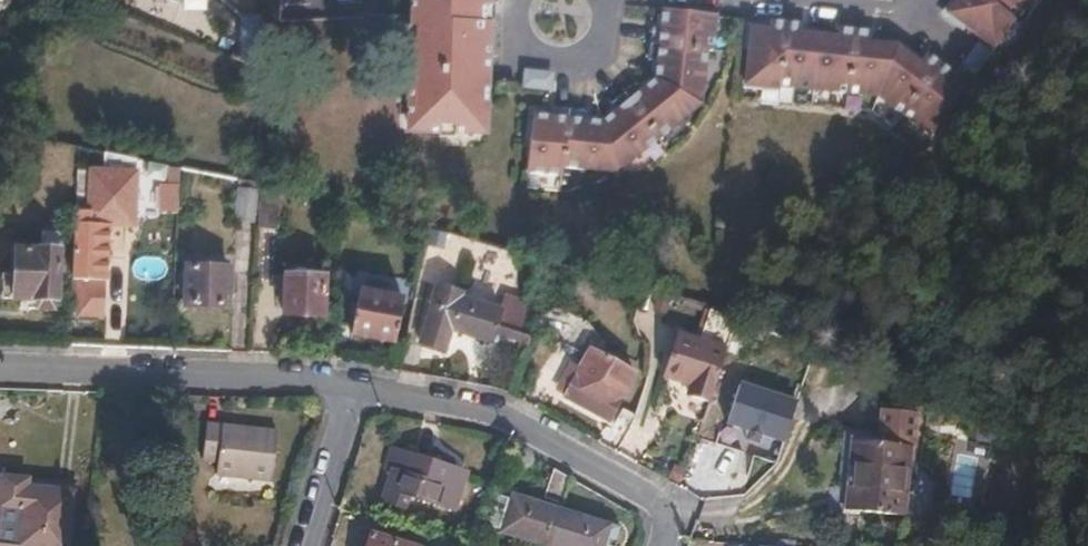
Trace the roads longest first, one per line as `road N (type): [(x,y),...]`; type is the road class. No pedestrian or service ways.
road 1 (residential): [(353,388),(475,411),(657,496),(670,515),(662,545)]
road 2 (residential): [(0,372),(353,388)]
road 3 (residential): [(353,388),(304,545)]
road 4 (residential): [(517,6),(530,47),(557,59),(593,43),(600,0)]

